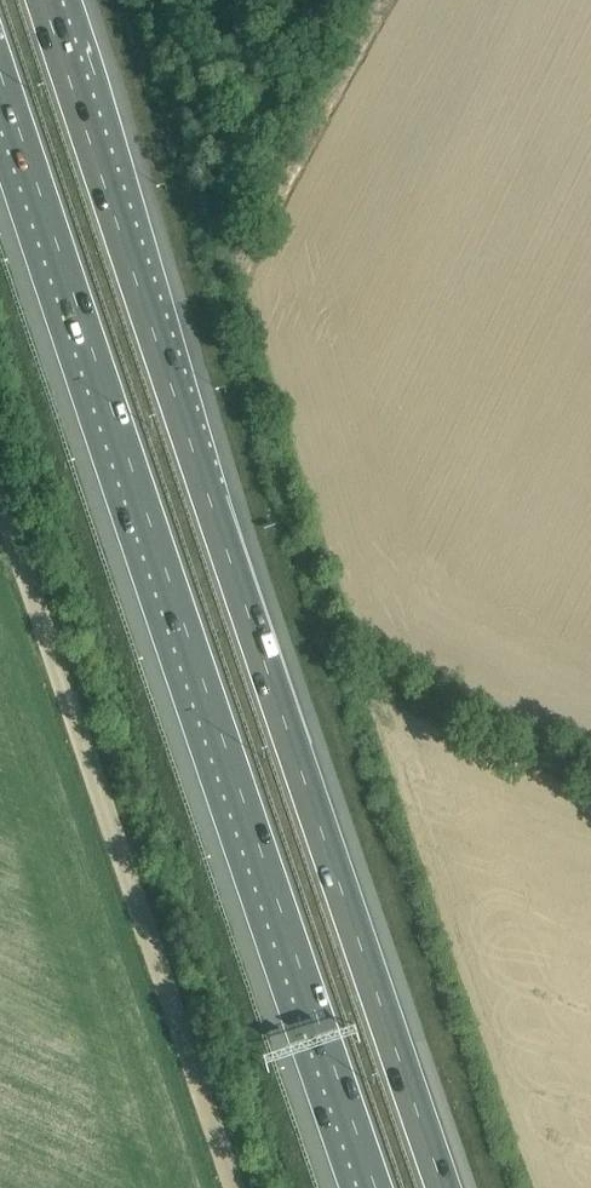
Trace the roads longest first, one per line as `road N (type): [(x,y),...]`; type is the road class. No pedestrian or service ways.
road 1 (motorway): [(443,1187),(45,0)]
road 2 (motorway): [(0,74),(377,1187)]
road 3 (unclassified): [(232,1187),(0,518)]

